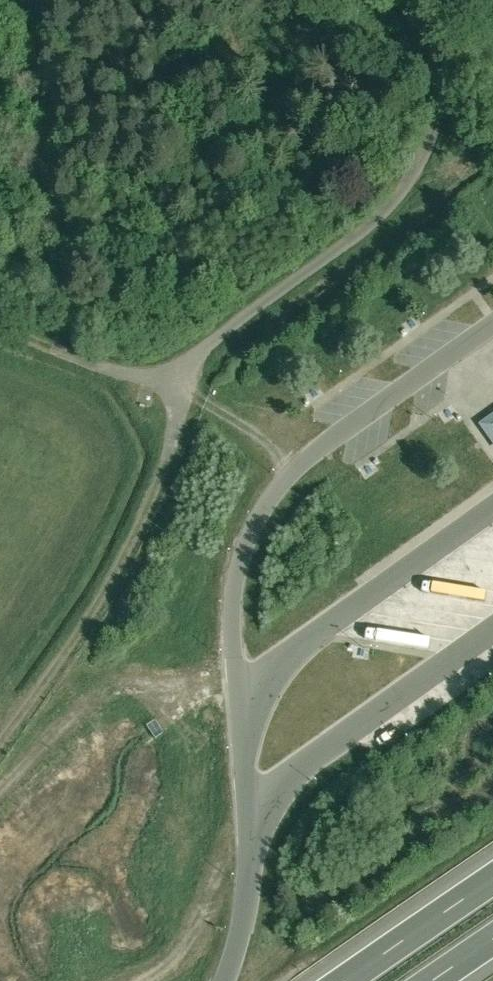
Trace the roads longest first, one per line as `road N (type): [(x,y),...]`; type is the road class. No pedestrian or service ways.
road 1 (unclassified): [(410,0),(429,104),(426,161),(411,190),(383,225),(213,352),(182,386)]
road 2 (track): [(0,750),(126,565),(174,451)]
road 3 (unclassified): [(182,386),(98,369),(0,330)]
road 4 (motorway): [(492,883),(352,980)]

